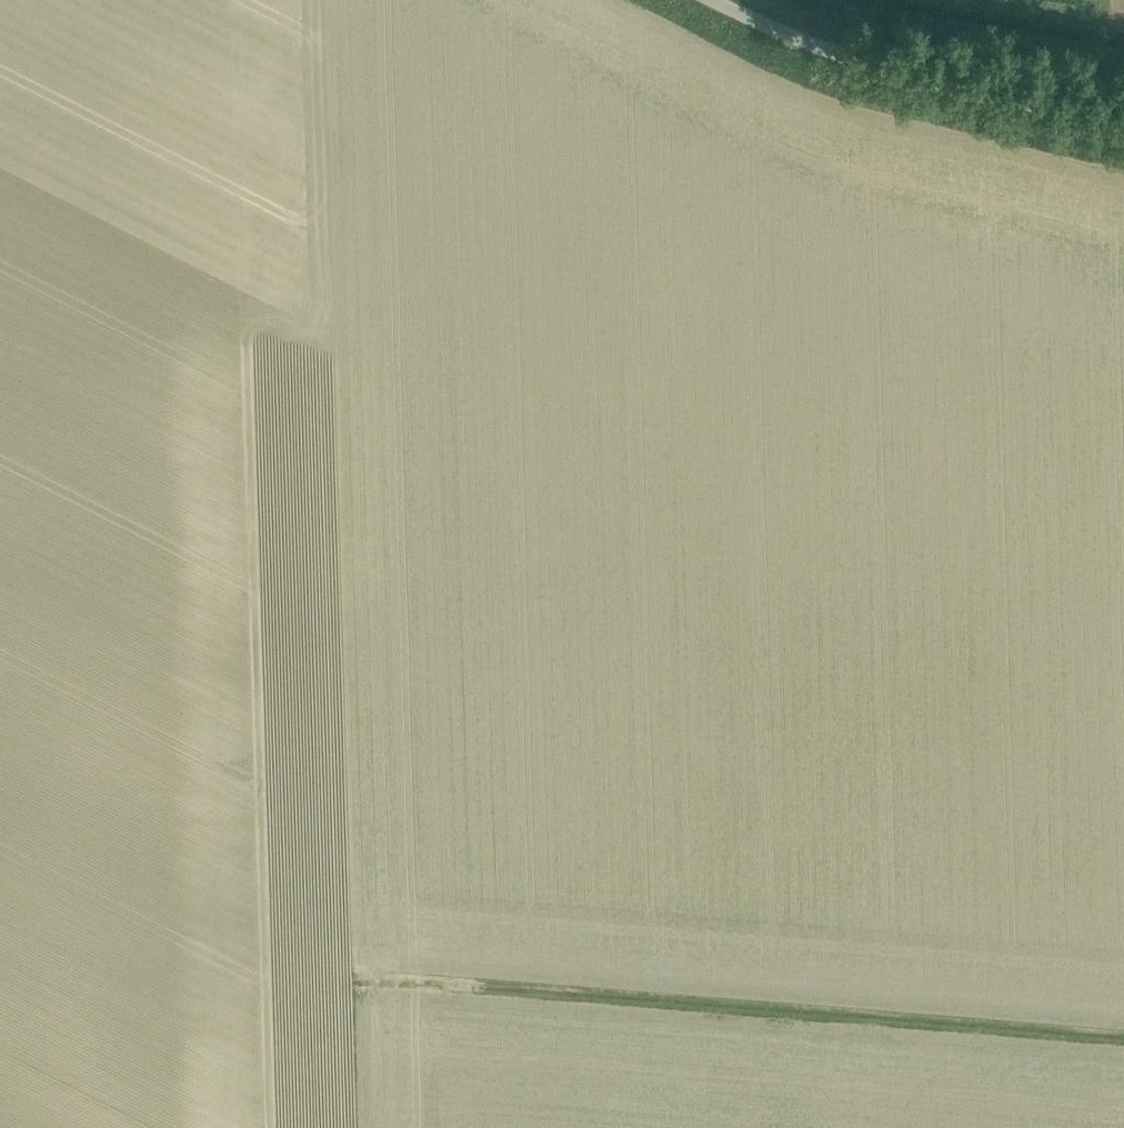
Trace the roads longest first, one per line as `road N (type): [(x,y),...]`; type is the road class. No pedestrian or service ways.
road 1 (unclassified): [(1123,126),(911,78),(726,0)]

